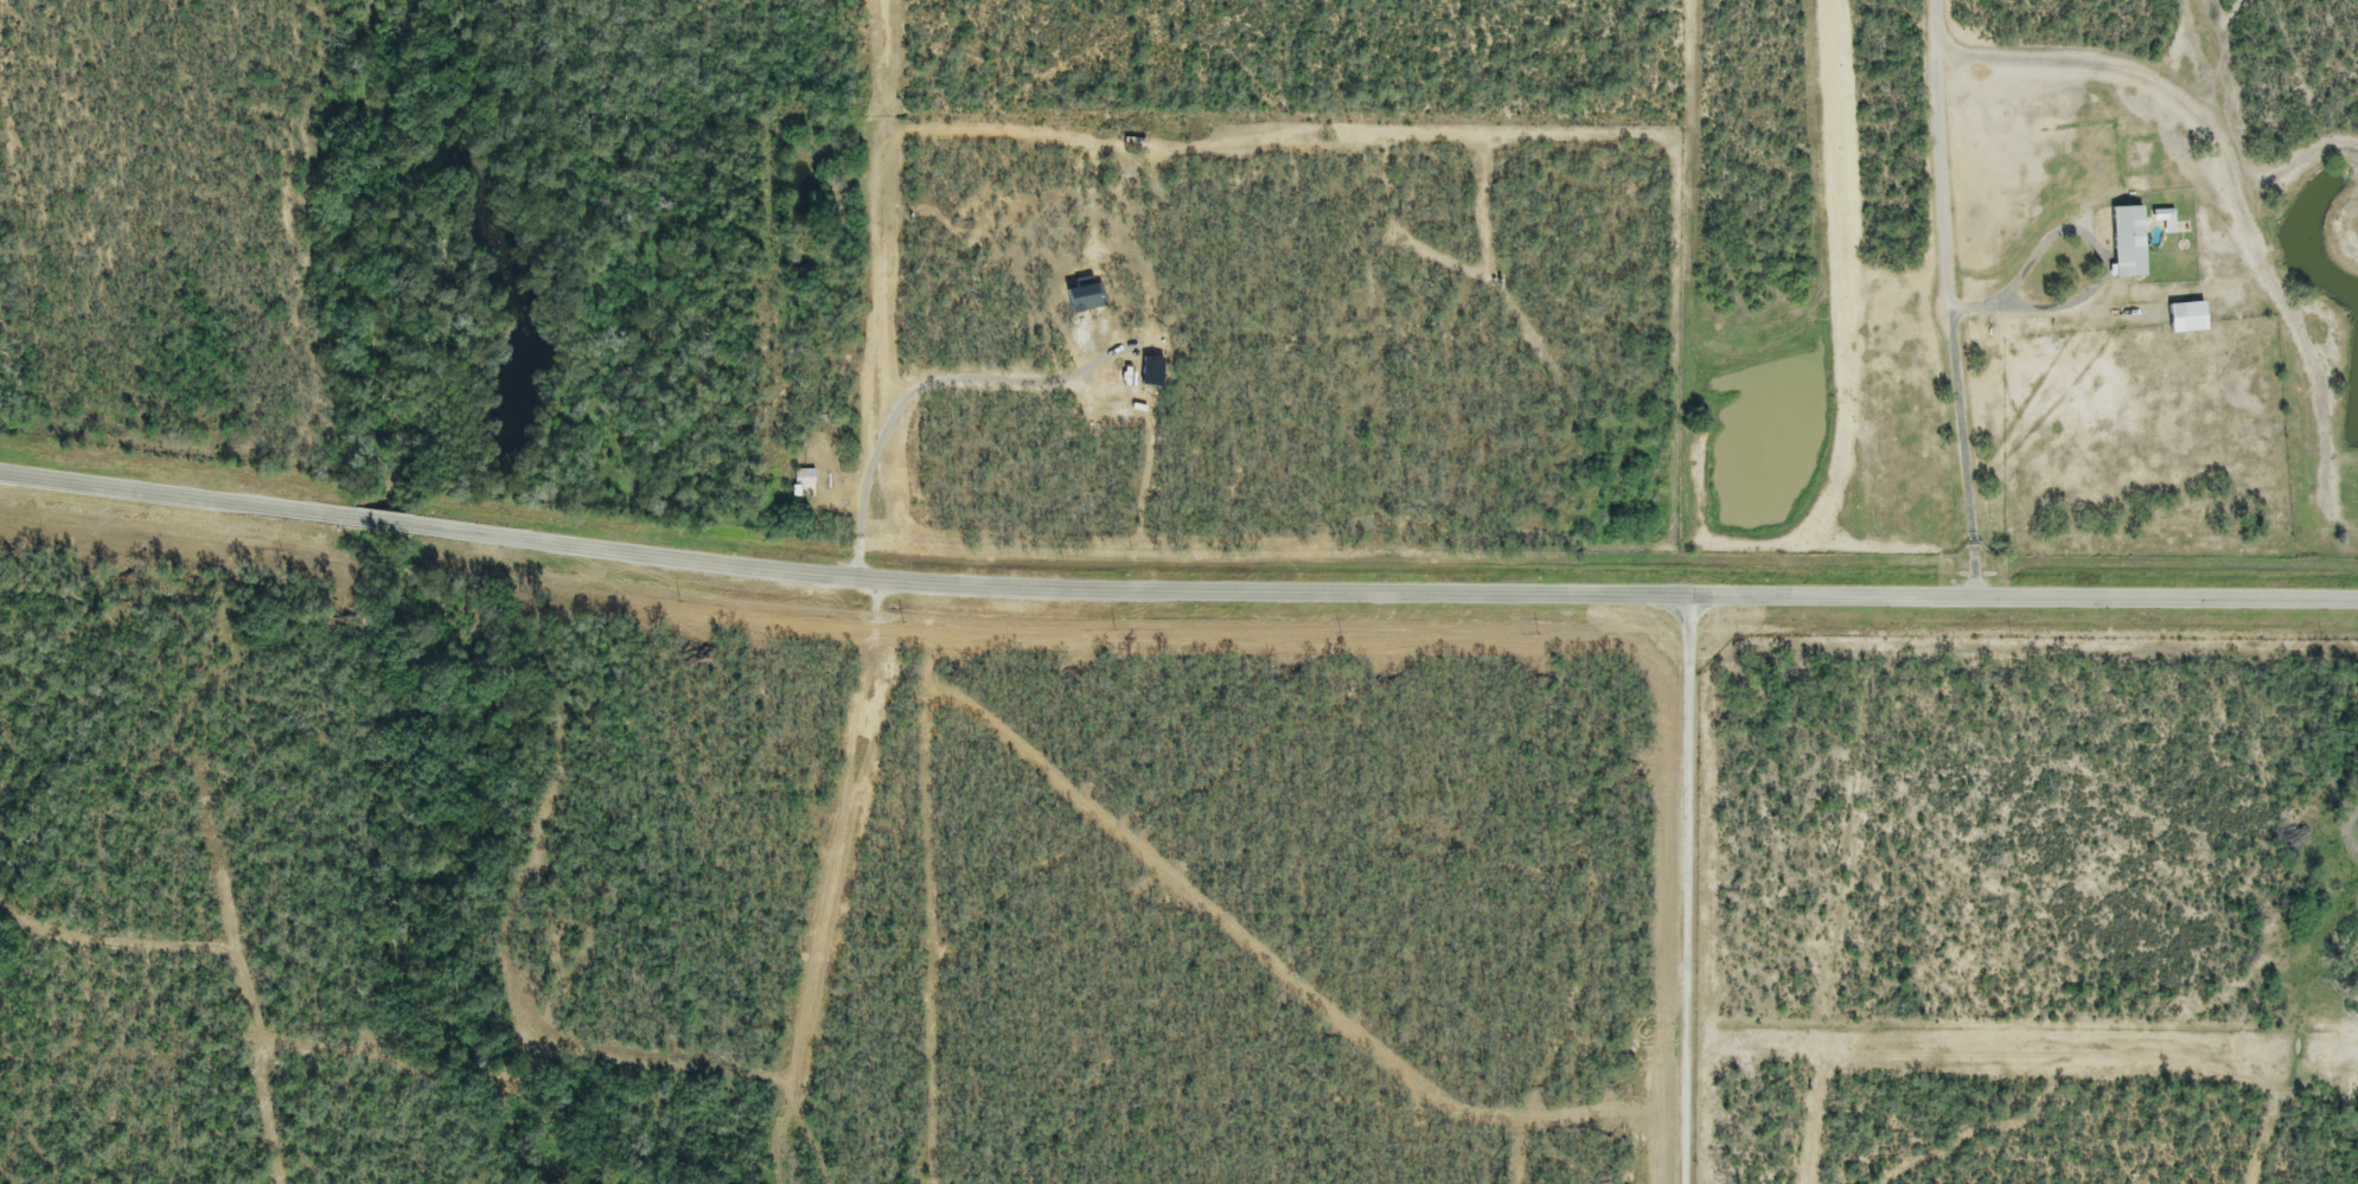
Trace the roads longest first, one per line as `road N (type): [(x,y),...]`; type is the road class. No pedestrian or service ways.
road 1 (secondary): [(2357,598),(813,574),(414,529)]
road 2 (residential): [(1684,1183),(1694,583)]
road 3 (secondary): [(362,523),(0,474)]

